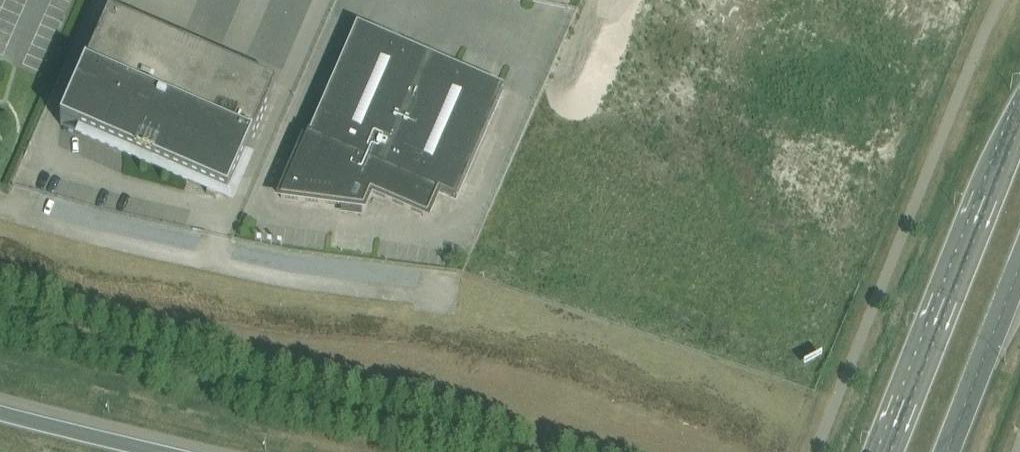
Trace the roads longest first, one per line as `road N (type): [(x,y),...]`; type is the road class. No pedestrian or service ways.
road 1 (secondary): [(1019,124),(890,451)]
road 2 (secondary): [(947,451),(1019,261)]
road 3 (motorway): [(159,451),(0,409)]

